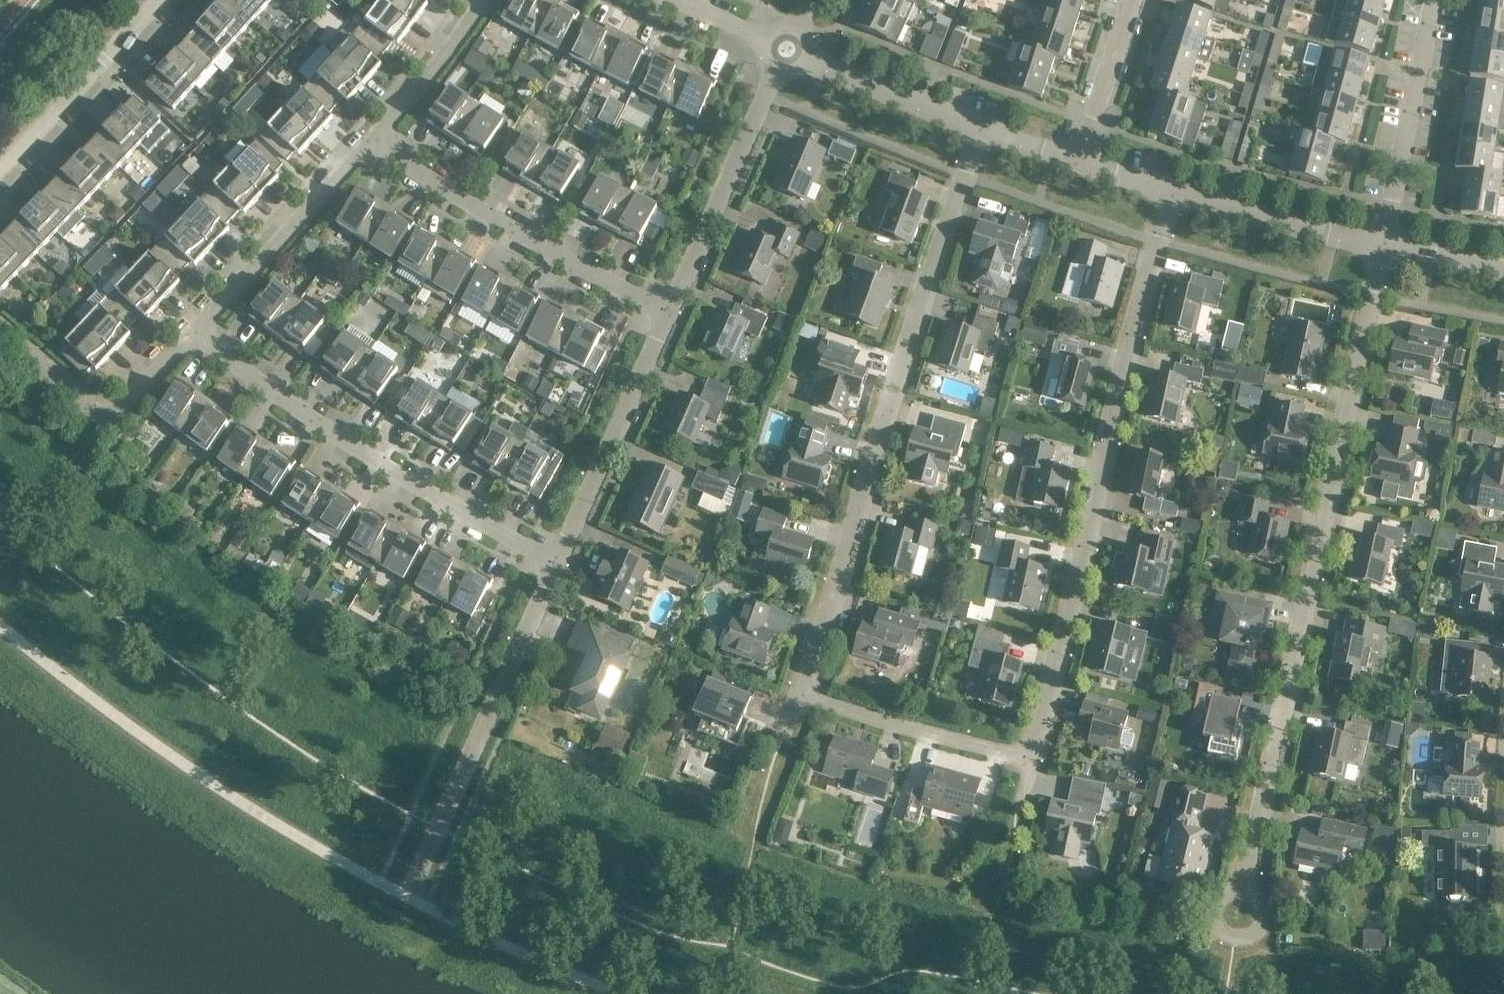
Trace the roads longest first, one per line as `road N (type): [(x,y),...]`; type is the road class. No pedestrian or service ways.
road 1 (residential): [(1031,765),(799,703),(982,131)]
road 2 (residential): [(1243,919),(1373,245)]
road 3 (residential): [(1172,194),(1031,765)]
road 4 (residential): [(554,558),(364,453),(180,333)]
road 5 (residential): [(403,898),(554,558)]
road 6 (residential): [(667,303),(363,143)]
road 7 (residential): [(667,303),(781,46)]
road 8 (residential): [(554,558),(667,303)]
road 9 (residential): [(180,333),(363,143)]
road 10 (residential): [(1373,245),(1428,0)]
road 11 (residential): [(0,166),(150,0)]
road 12 (residential): [(982,131),(781,46)]
road 13 (residential): [(1373,245),(1172,194)]
road 14 (residential): [(363,143),(475,0)]
road 15 (residential): [(1077,164),(1126,0)]
road 16 (residential): [(108,413),(0,331)]
road 17 (residential): [(1503,266),(1373,245)]

